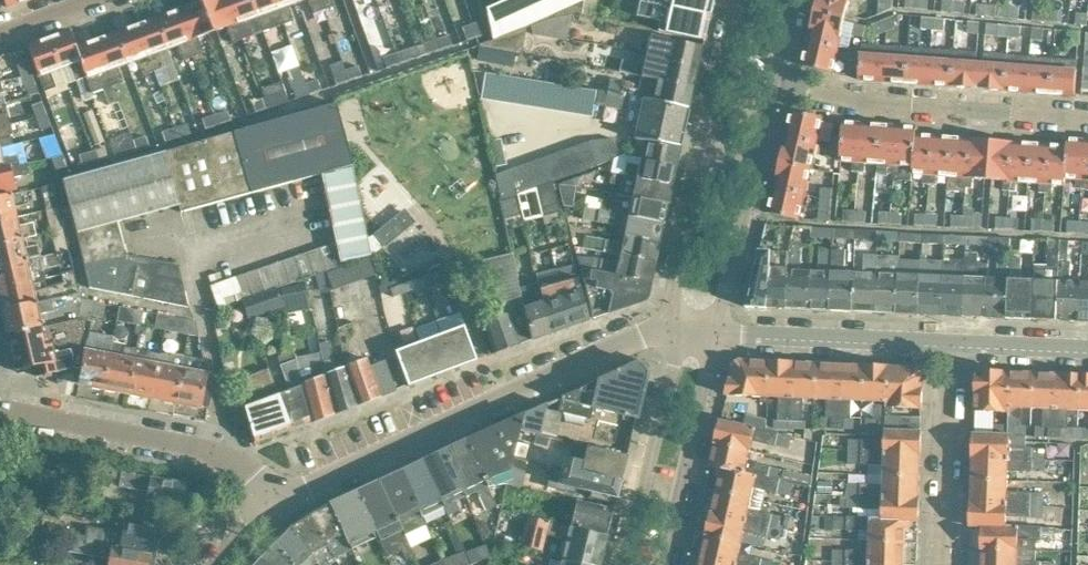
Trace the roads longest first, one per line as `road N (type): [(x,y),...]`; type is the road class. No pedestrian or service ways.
road 1 (residential): [(281,499),(666,330)]
road 2 (residential): [(739,0),(666,330)]
road 3 (residential): [(1087,120),(864,102),(774,83)]
road 4 (residential): [(281,499),(233,460),(202,449),(0,407)]
road 5 (residential): [(717,333),(774,83)]
road 6 (residential): [(666,330),(618,564)]
road 7 (residential): [(667,564),(717,333)]
road 8 (residential): [(953,343),(717,333)]
road 9 (residential): [(944,564),(953,343)]
road 10 (residential): [(1087,349),(953,343)]

